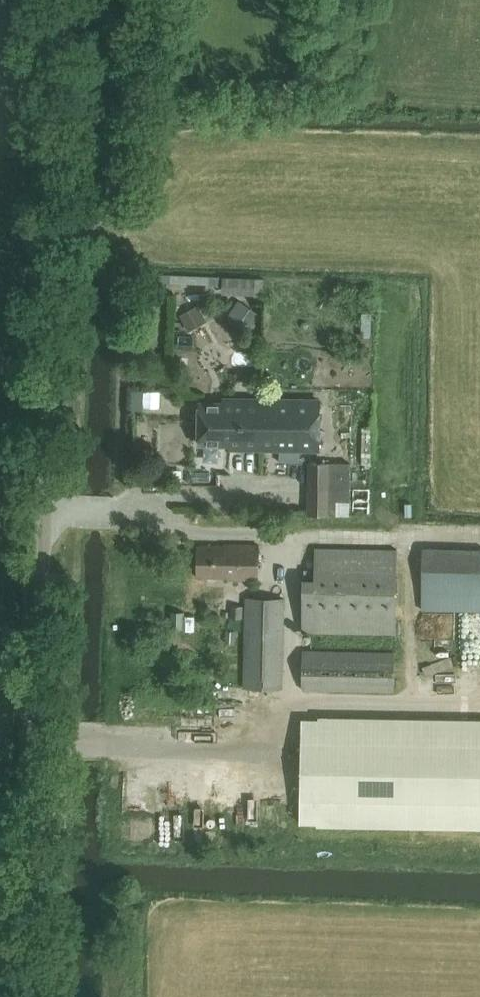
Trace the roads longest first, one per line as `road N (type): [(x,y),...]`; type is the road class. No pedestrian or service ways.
road 1 (unclassified): [(31,996),(59,0)]

